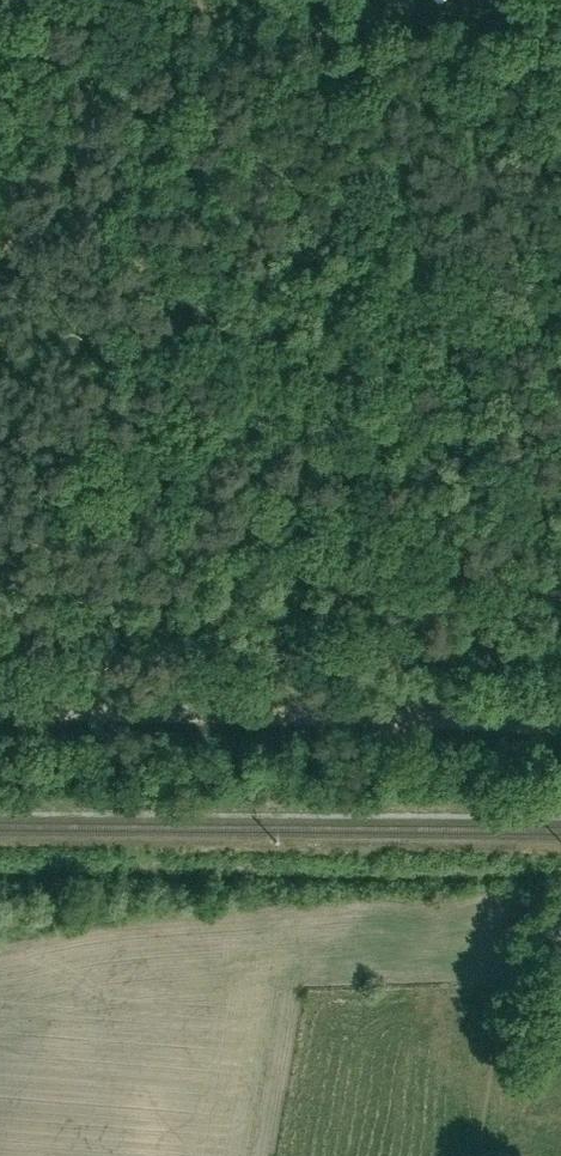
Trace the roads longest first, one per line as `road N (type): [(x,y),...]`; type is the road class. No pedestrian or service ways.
road 1 (unclassified): [(560,725),(0,712)]

